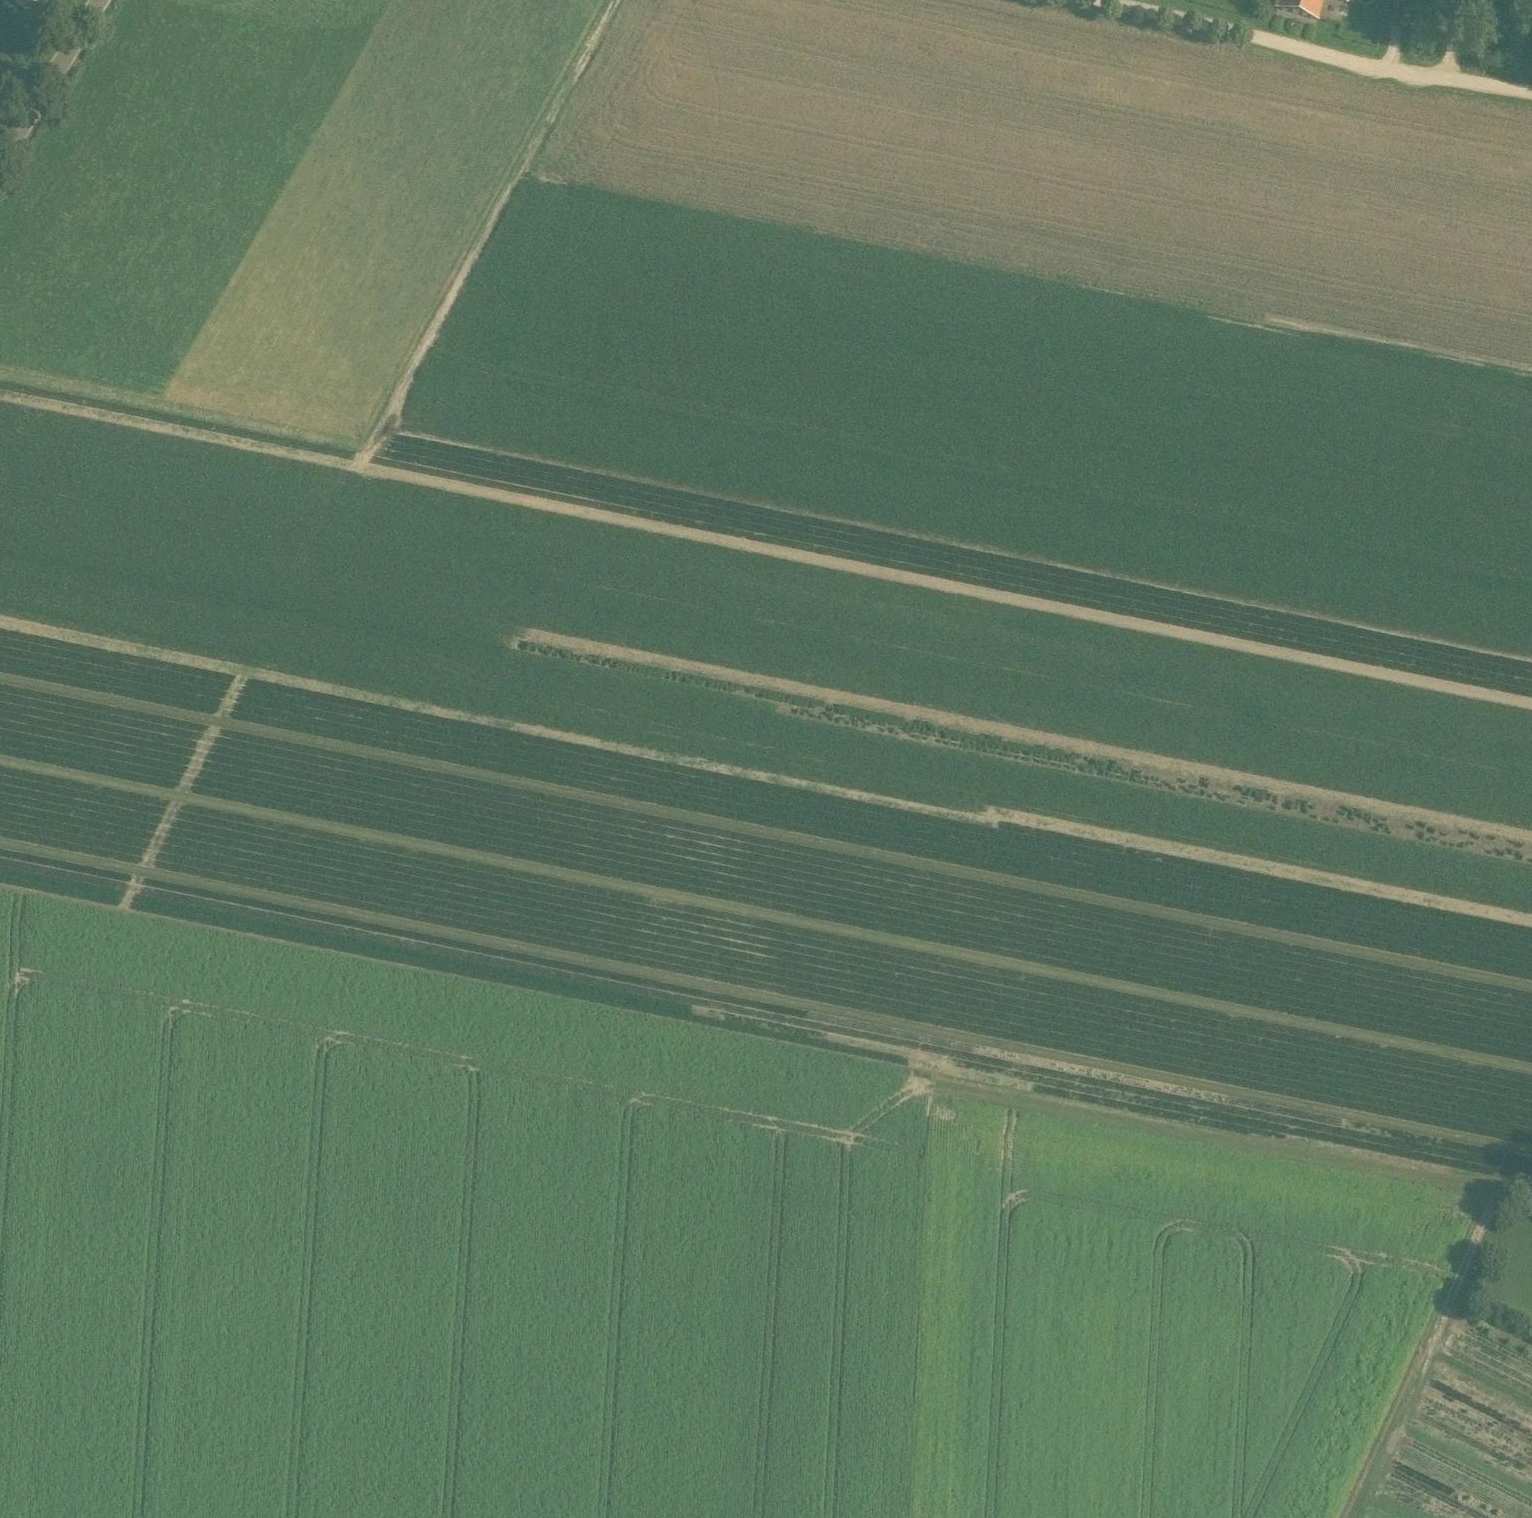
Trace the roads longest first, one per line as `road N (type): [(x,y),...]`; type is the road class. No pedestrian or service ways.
road 1 (track): [(1531,94),(1102,0)]
road 2 (tertiary): [(0,163),(99,0)]

